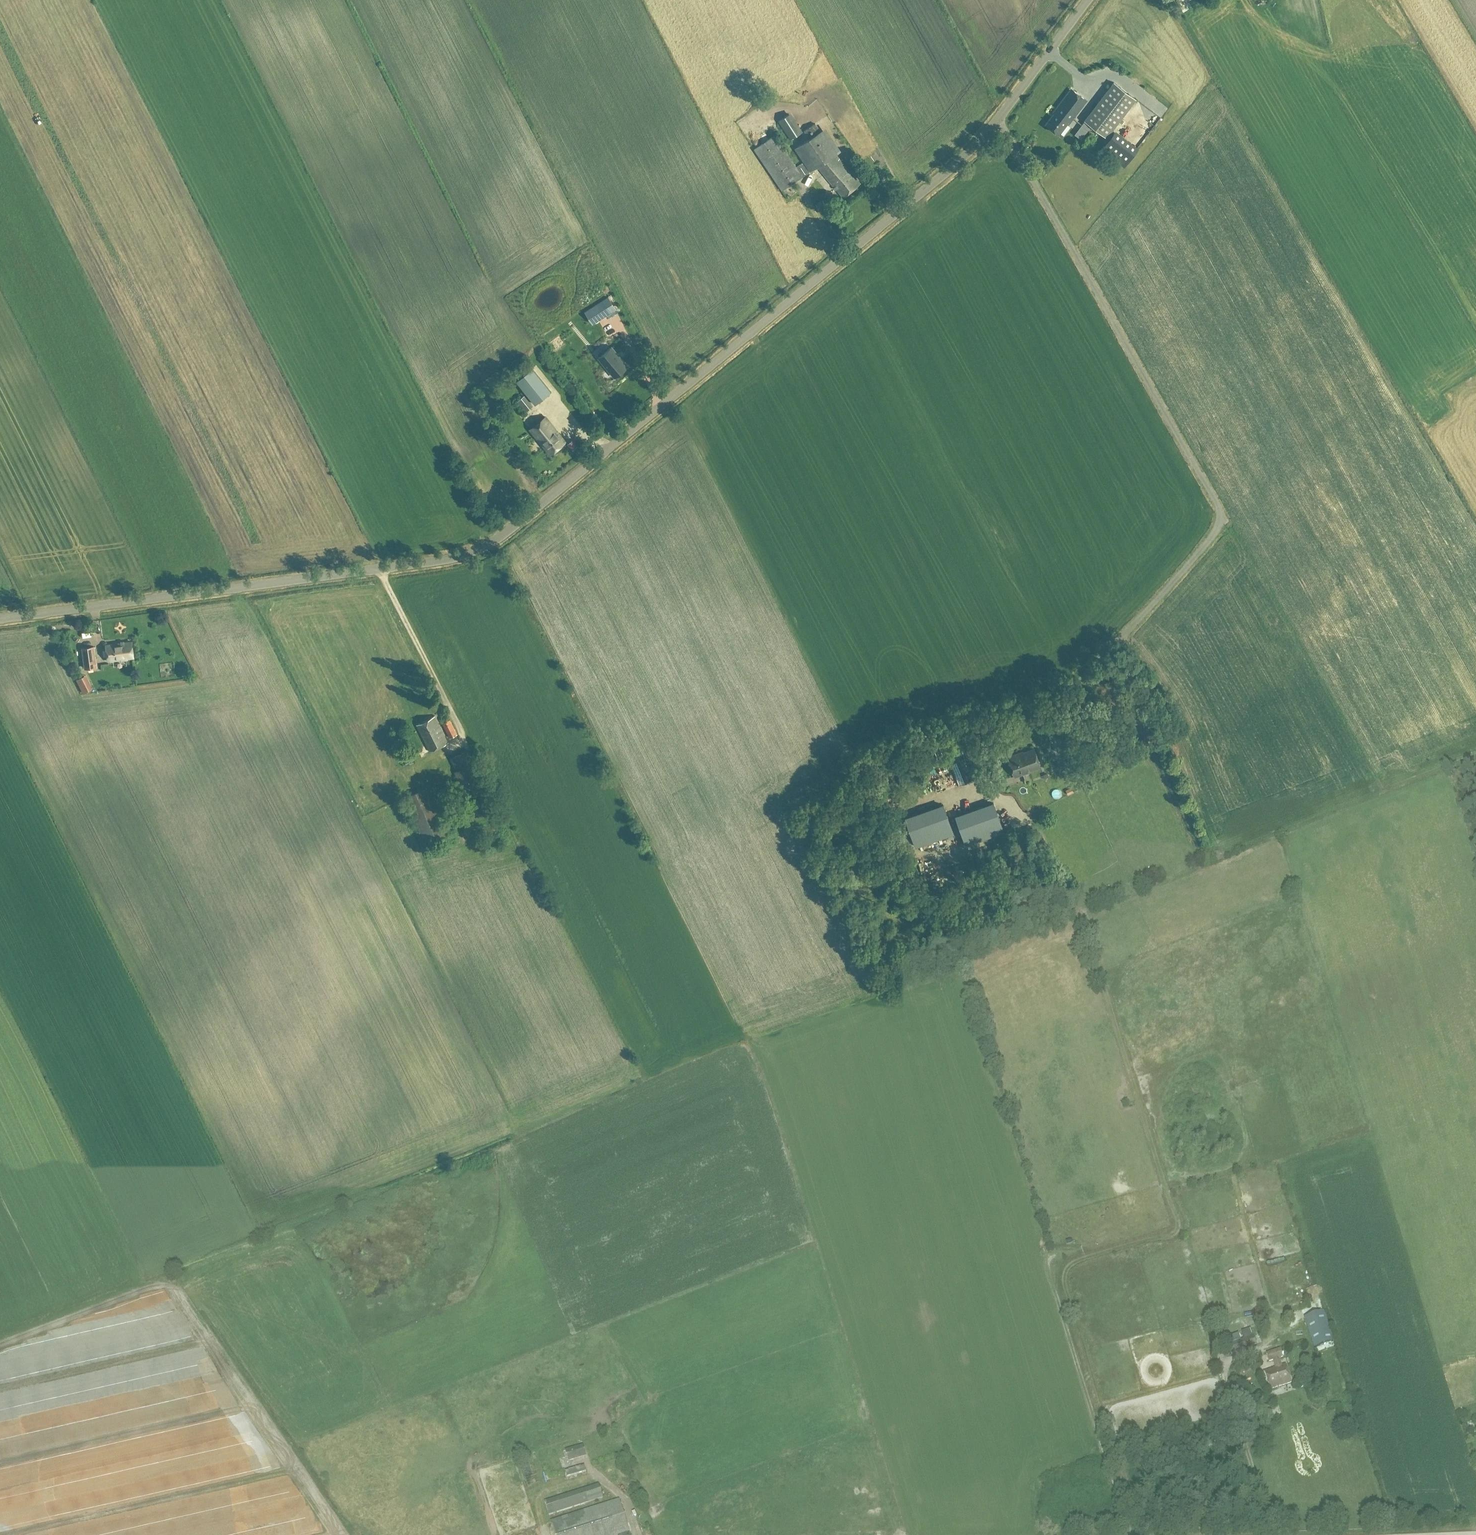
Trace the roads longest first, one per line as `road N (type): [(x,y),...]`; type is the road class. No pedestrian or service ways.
road 1 (unclassified): [(0,617),(475,551),(971,150),(1087,0)]

